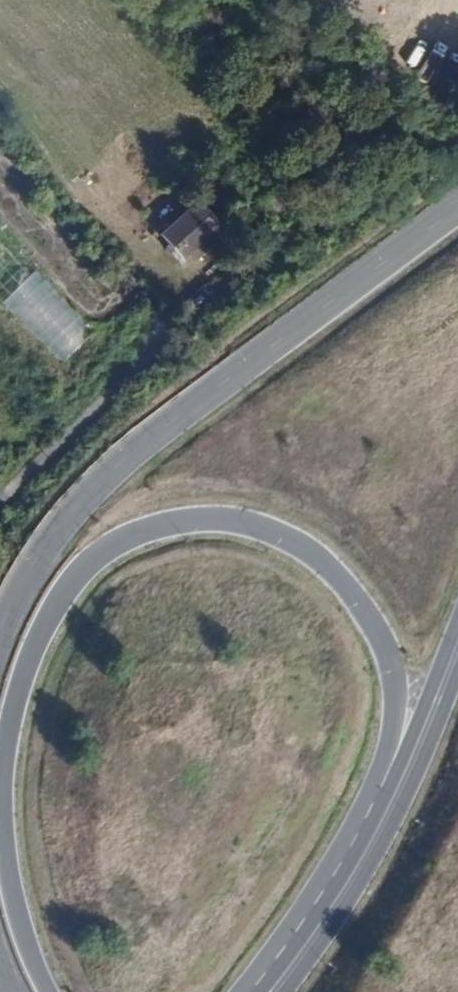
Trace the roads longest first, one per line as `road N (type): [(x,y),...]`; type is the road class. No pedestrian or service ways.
road 1 (secondary): [(48,991),(9,865),(5,769),(15,709),(44,628),(73,581),(108,547),(151,523),(220,516),(279,533),(336,571),(380,629),(395,672),(395,717),(368,819),(330,915)]
road 2 (primary): [(457,210),(115,467),(51,538),(0,629)]
road 3 (secondary): [(330,915),(399,793),(457,650)]

